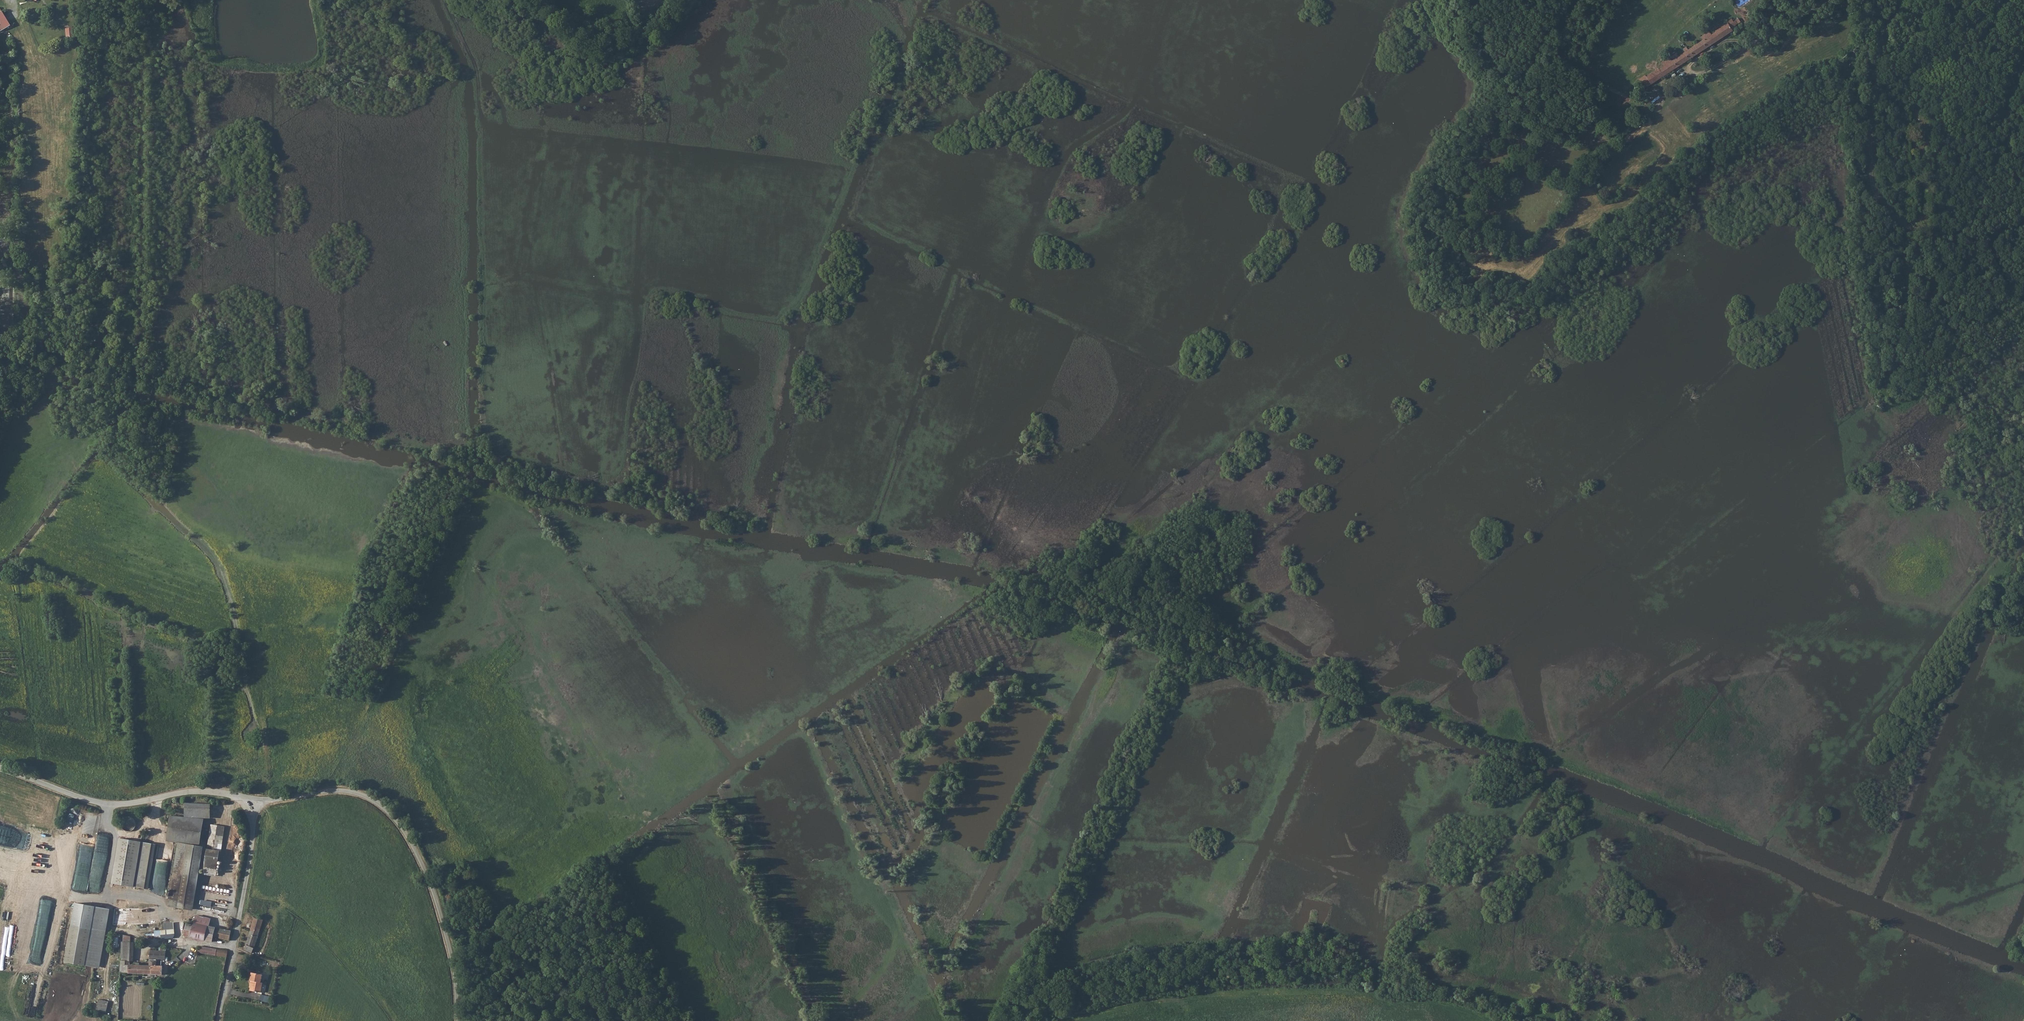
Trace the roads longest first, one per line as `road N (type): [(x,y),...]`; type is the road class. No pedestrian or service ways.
road 1 (unclassified): [(457,1020),(435,898),(384,808),(345,791),(258,797)]
road 2 (unclassified): [(0,767),(102,803),(197,790),(258,797)]
road 3 (track): [(1860,0),(1872,183),(1902,224)]
road 4 (unclassified): [(258,797),(220,1020)]

